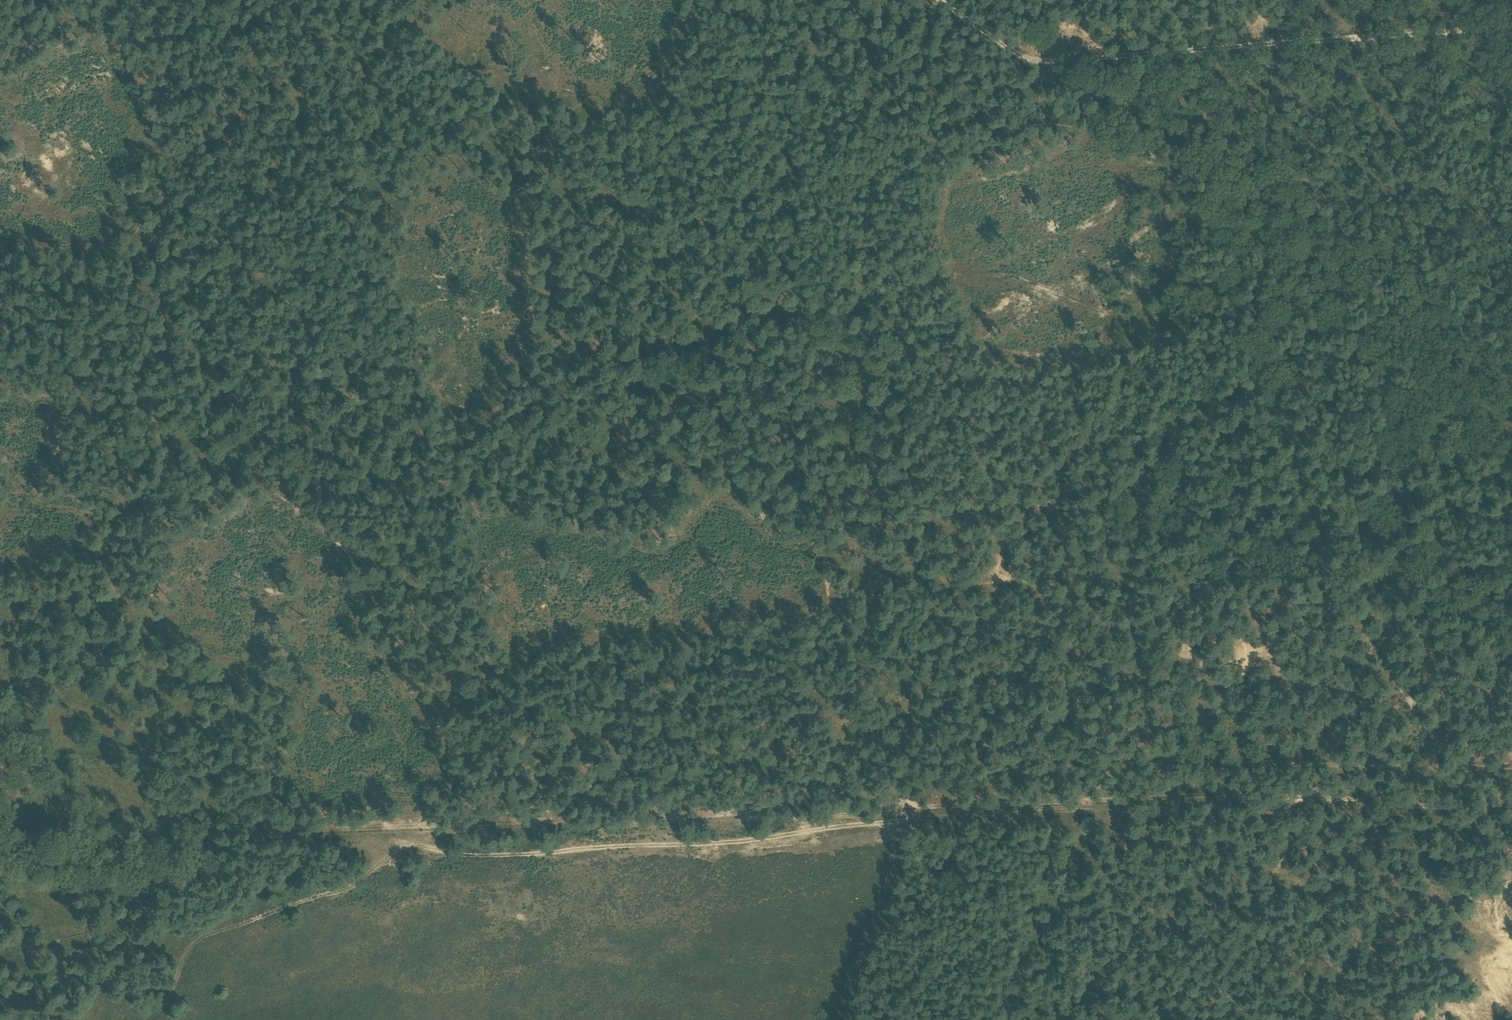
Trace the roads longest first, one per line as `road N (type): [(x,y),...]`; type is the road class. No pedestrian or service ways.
road 1 (track): [(1173,321),(1108,313),(1008,275),(938,275),(780,311),(730,310),(706,323),(691,317),(571,191),(501,79),(460,64),(402,0)]
road 2 (track): [(149,1019),(171,997),(193,940),(350,883),(404,842),(463,854),(543,853),(887,823)]
road 3 (track): [(887,823),(1095,808),(1147,881),(1222,890),(1259,882),(1319,839),(1338,842),(1382,807),(1511,809)]
road 4 (track): [(943,0),(1017,52),(1079,64),(1511,29)]
road 5 (track): [(280,0),(137,227),(137,246)]
road 6 (track): [(887,823),(890,877),(836,1019)]
road 7 (track): [(137,246),(0,246)]

